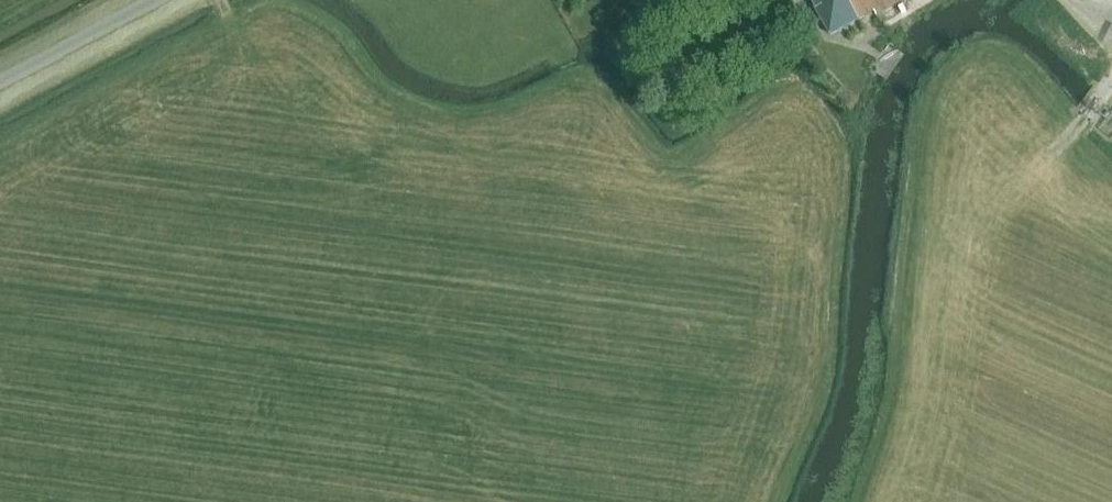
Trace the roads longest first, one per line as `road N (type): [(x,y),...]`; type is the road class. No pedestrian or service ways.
road 1 (unclassified): [(0,85),(159,0)]

